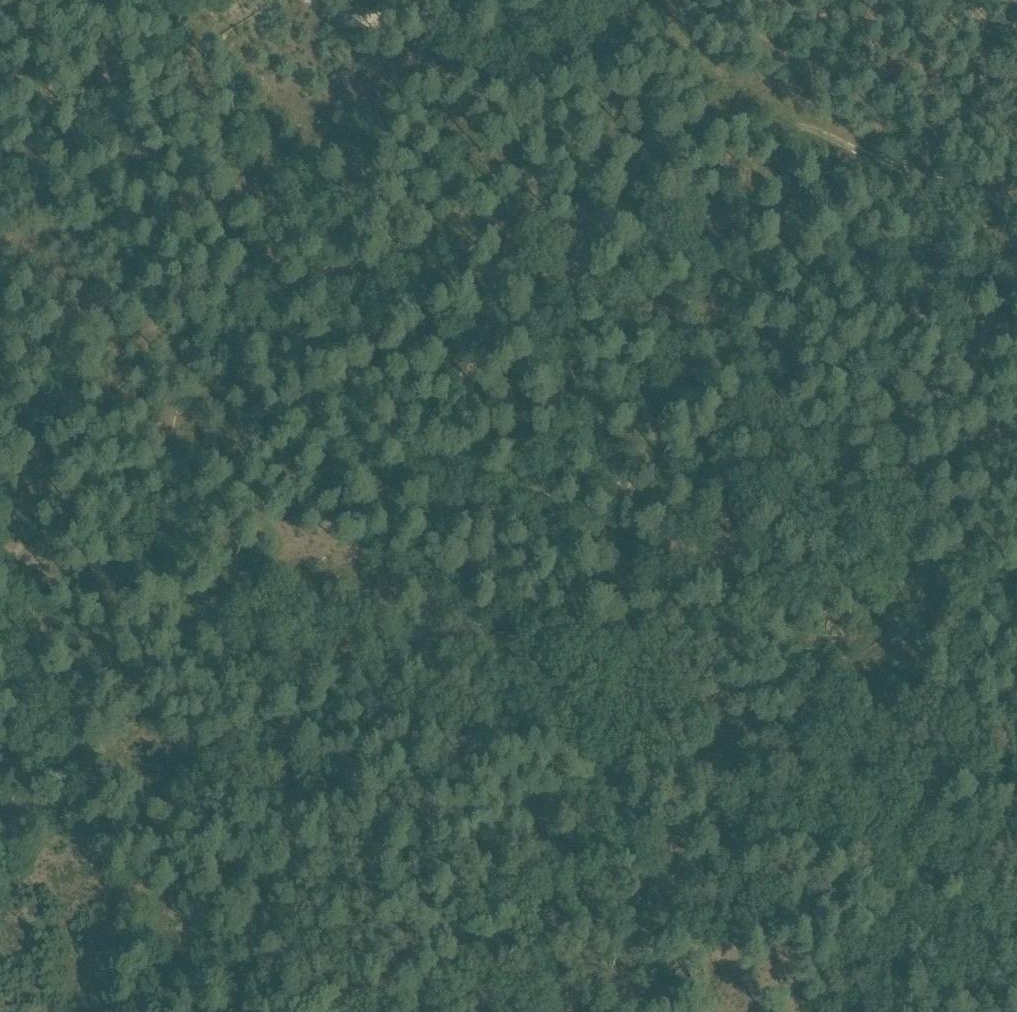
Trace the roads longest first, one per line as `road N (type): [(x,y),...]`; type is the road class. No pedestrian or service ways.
road 1 (track): [(0,712),(550,655),(567,642),(762,109)]
road 2 (track): [(762,109),(1016,206)]
road 3 (track): [(643,0),(711,77),(762,109)]
road 4 (track): [(316,0),(346,15),(439,0)]

